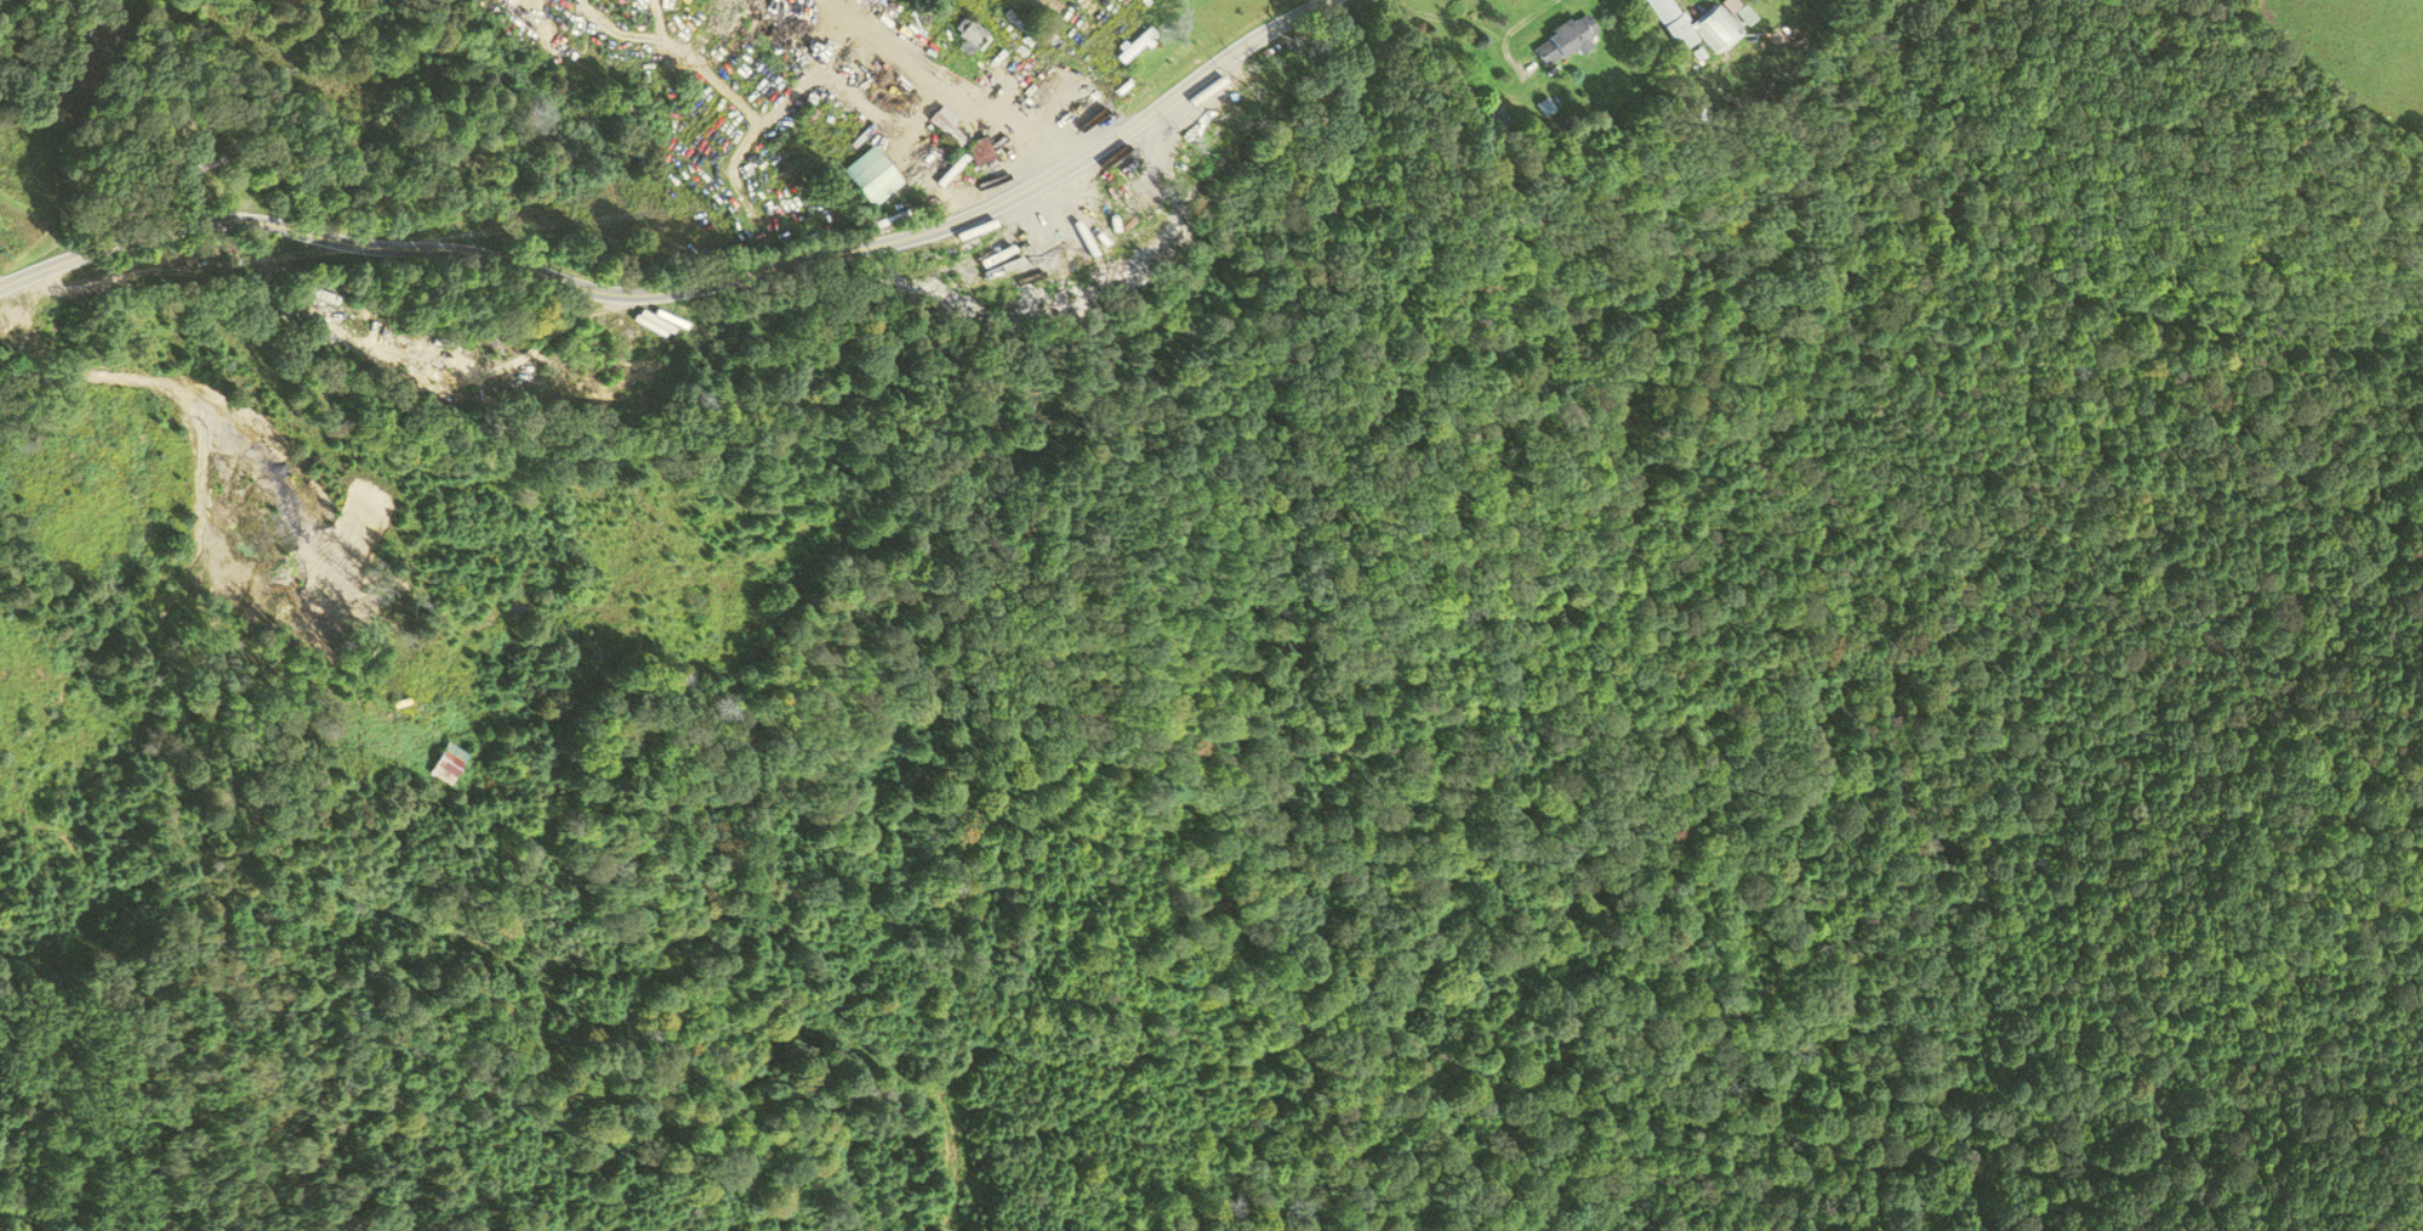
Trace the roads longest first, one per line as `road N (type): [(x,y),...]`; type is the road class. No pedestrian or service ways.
road 1 (tertiary): [(0,287),(88,250),(242,219),(382,248),(472,250),(613,293),(658,293),(743,274),(911,237),(1021,191),(1132,127),(1225,56),(1327,0)]

